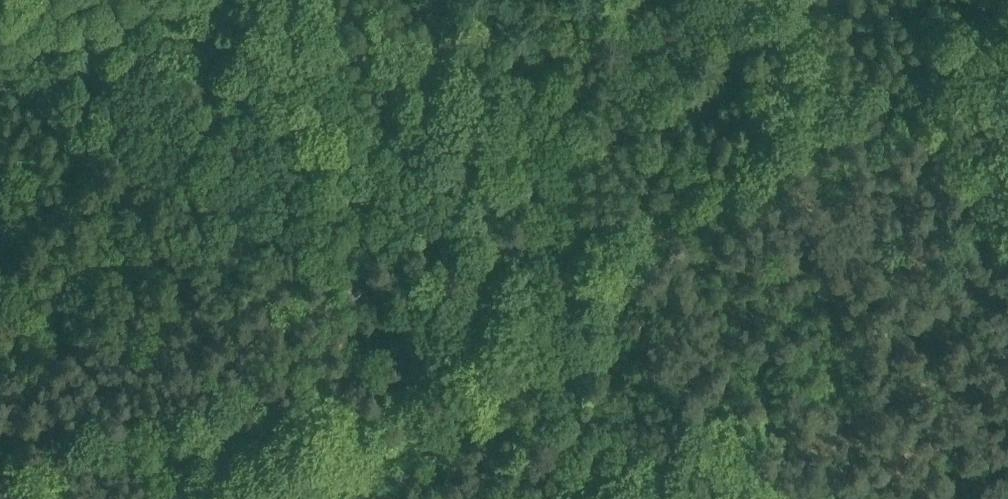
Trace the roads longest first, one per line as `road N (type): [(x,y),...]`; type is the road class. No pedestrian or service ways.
road 1 (track): [(246,498),(574,285)]
road 2 (track): [(574,285),(796,135),(890,107)]
road 3 (track): [(574,285),(404,0)]
road 4 (track): [(890,107),(1007,26)]

